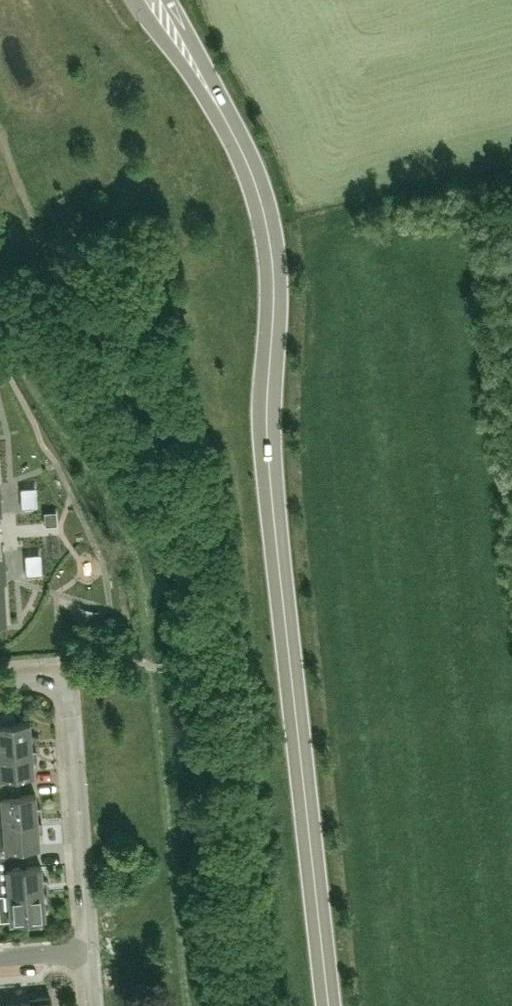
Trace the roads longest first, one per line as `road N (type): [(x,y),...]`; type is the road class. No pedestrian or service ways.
road 1 (primary): [(329,1005),(264,426),(269,255),(244,158),(213,97)]
road 2 (residential): [(91,952),(69,692)]
road 3 (primary): [(134,0),(213,97)]

